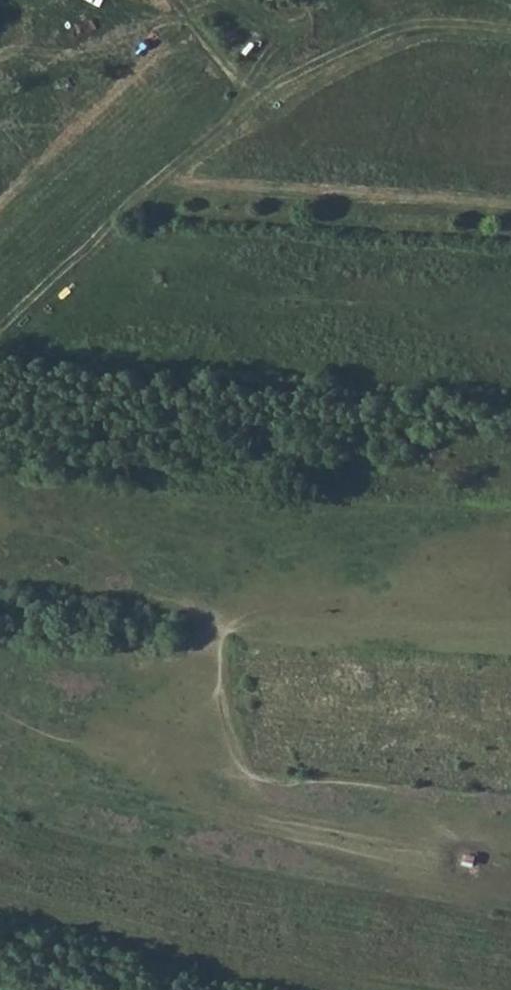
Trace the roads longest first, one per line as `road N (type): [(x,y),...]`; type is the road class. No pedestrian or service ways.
road 1 (track): [(510,27),(425,20),(397,26),(255,99),(0,326)]

